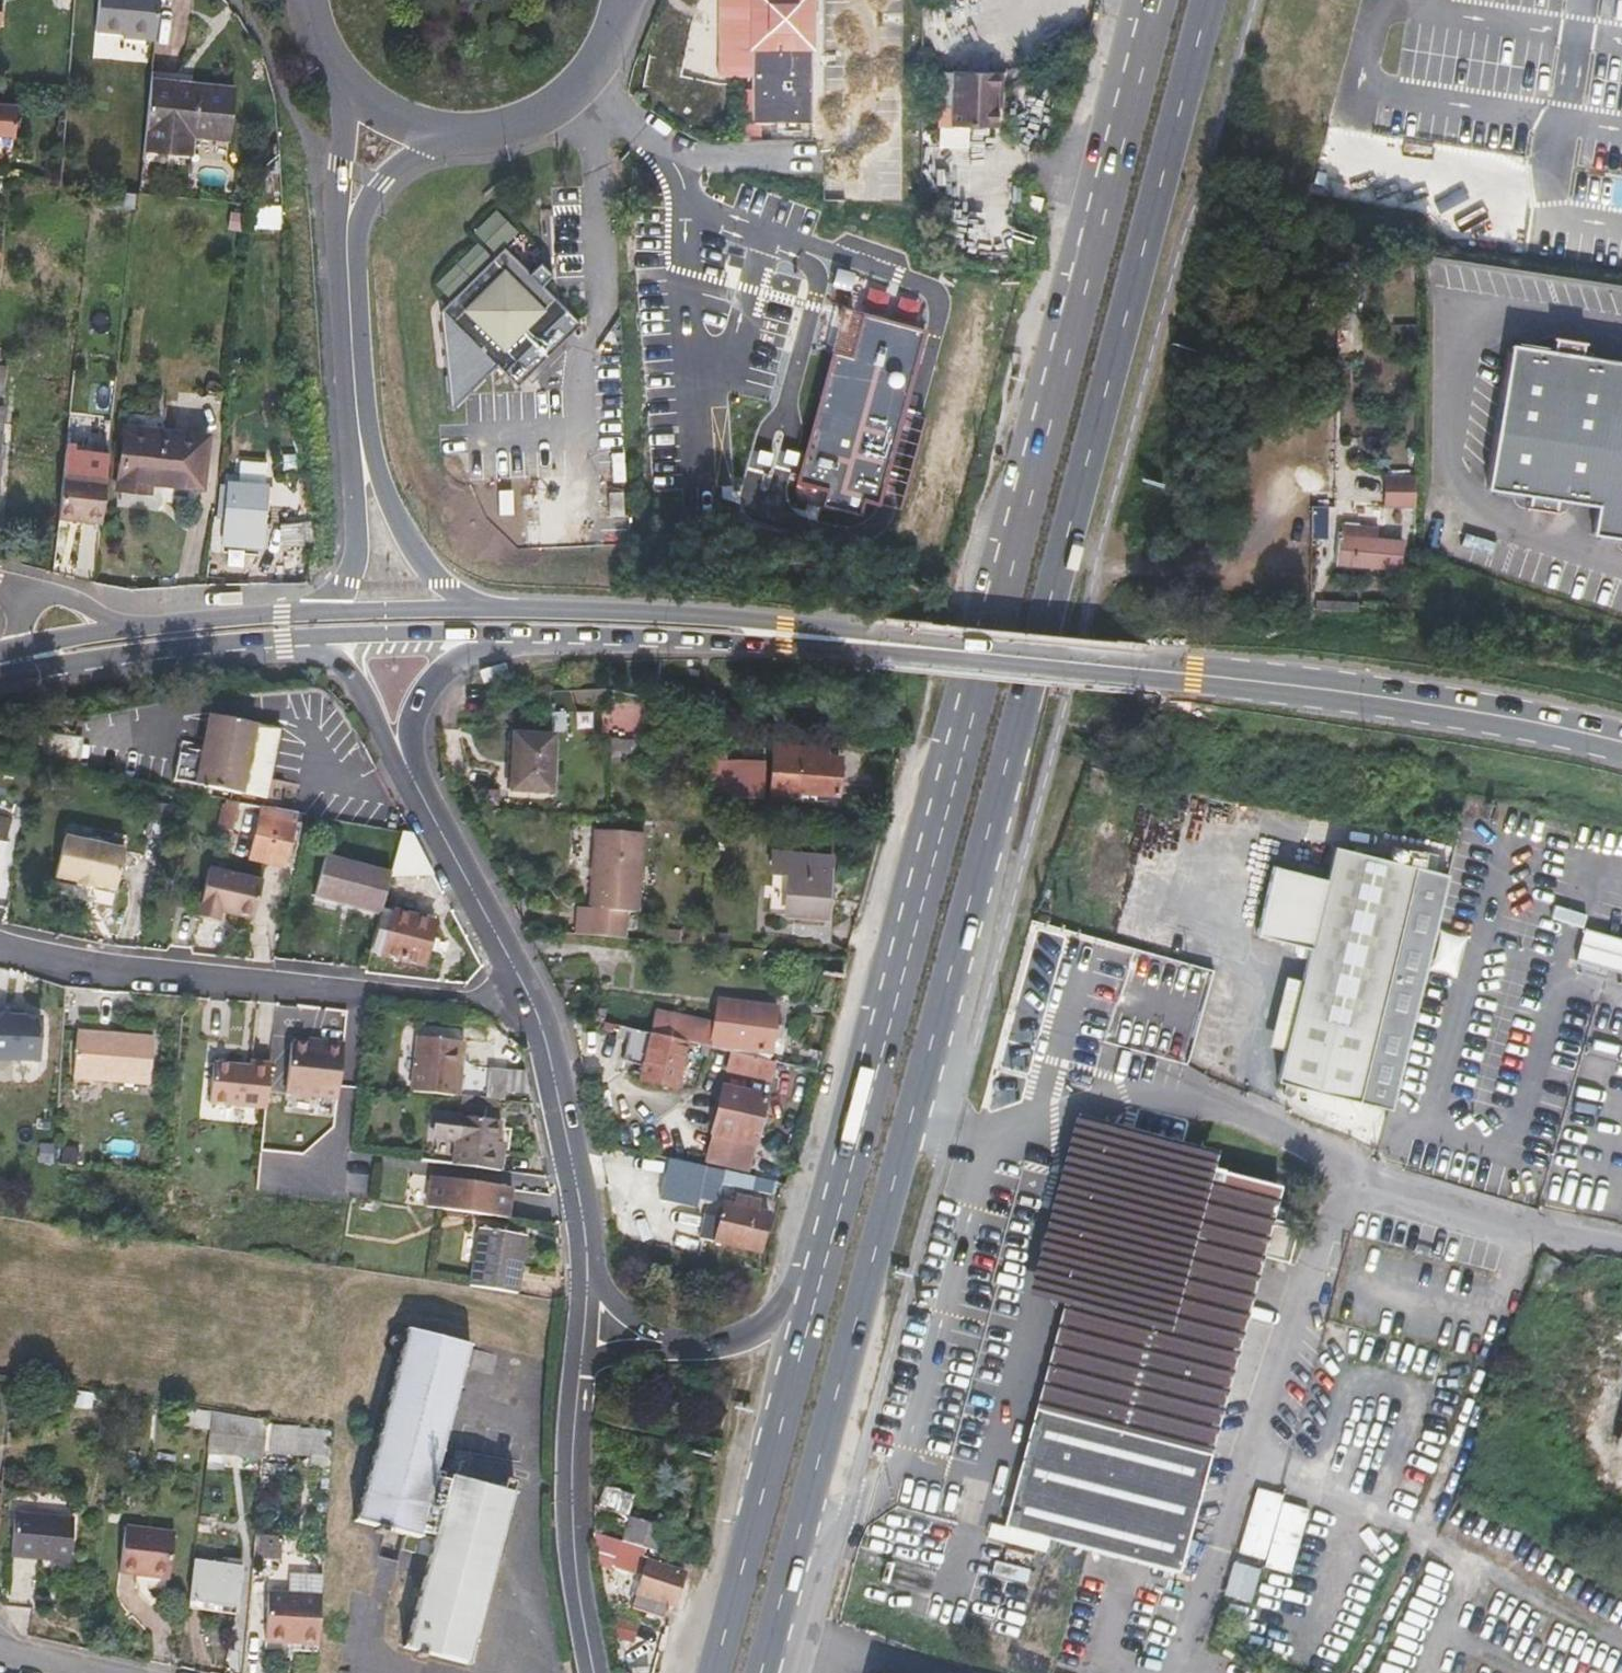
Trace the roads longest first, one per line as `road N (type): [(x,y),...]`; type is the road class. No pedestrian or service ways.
road 1 (primary): [(1161,0),(834,1232)]
road 2 (primary): [(916,1108),(1209,0)]
road 3 (secondary): [(1621,743),(1330,690),(875,644)]
road 4 (unclassified): [(997,1134),(1120,1106),(1228,1111),(1345,1171),(1454,1208),(1621,1244)]
road 5 (residential): [(534,1003),(116,972),(0,943)]
road 6 (unclassified): [(789,1581),(816,1567),(851,1504),(907,1455),(997,1134)]
road 7 (primary): [(789,1581),(916,1108)]
road 8 (primary): [(834,1232),(714,1672)]
road 9 (secondary): [(875,644),(785,627),(474,609)]
road 10 (secondary): [(506,633),(875,644)]
road 11 (tertiary): [(579,1389),(579,1513),(599,1672)]
road 12 (tertiary): [(534,1003),(592,1279)]
road 13 (secondary): [(21,660),(297,642)]
road 14 (track): [(1290,412),(1293,237),(1194,219)]
road 15 (tertiary): [(408,773),(534,1003)]
road 16 (tertiary): [(444,141),(495,141),(571,108),(620,43),(631,0)]
road 17 (primary): [(834,1232),(769,1320),(742,1341),(711,1348),(672,1342)]
road 18 (secondary): [(323,614),(110,633)]
road 19 (secondary): [(297,642),(506,633)]
road 20 (tertiary): [(474,609),(443,584),(410,535),(363,445)]
road 21 (tertiary): [(408,773),(431,683),(506,633)]
road 22 (tertiary): [(363,445),(347,266)]
road 23 (tertiary): [(363,445),(356,556),(323,614)]
road 24 (tertiary): [(297,642),(352,673),(408,773)]
road 25 (tertiary): [(348,91),(337,208),(347,266)]
road 26 (tertiary): [(347,266),(380,184),(444,141)]
road 27 (secondary): [(474,609),(323,614)]

